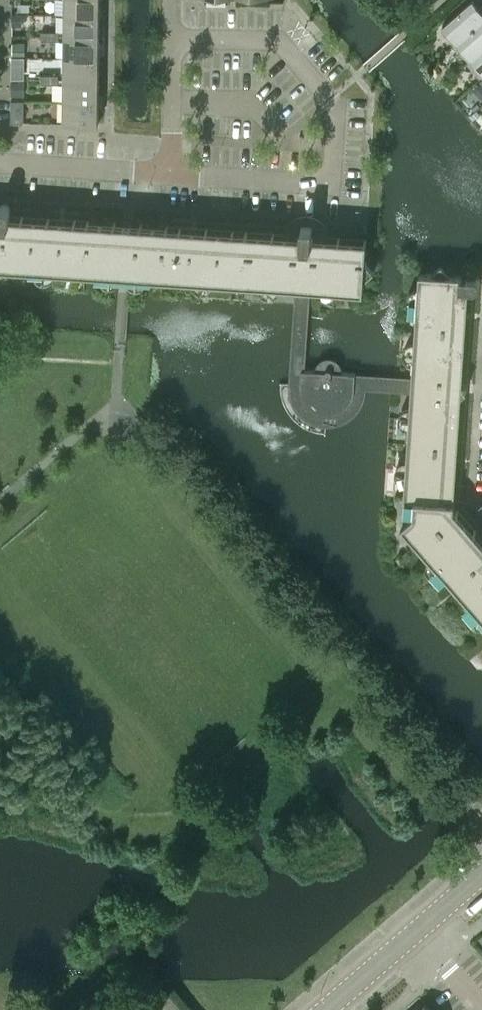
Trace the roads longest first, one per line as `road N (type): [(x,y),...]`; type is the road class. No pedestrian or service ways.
road 1 (residential): [(0,159),(171,169),(173,0)]
road 2 (tertiary): [(322,1009),(415,931)]

